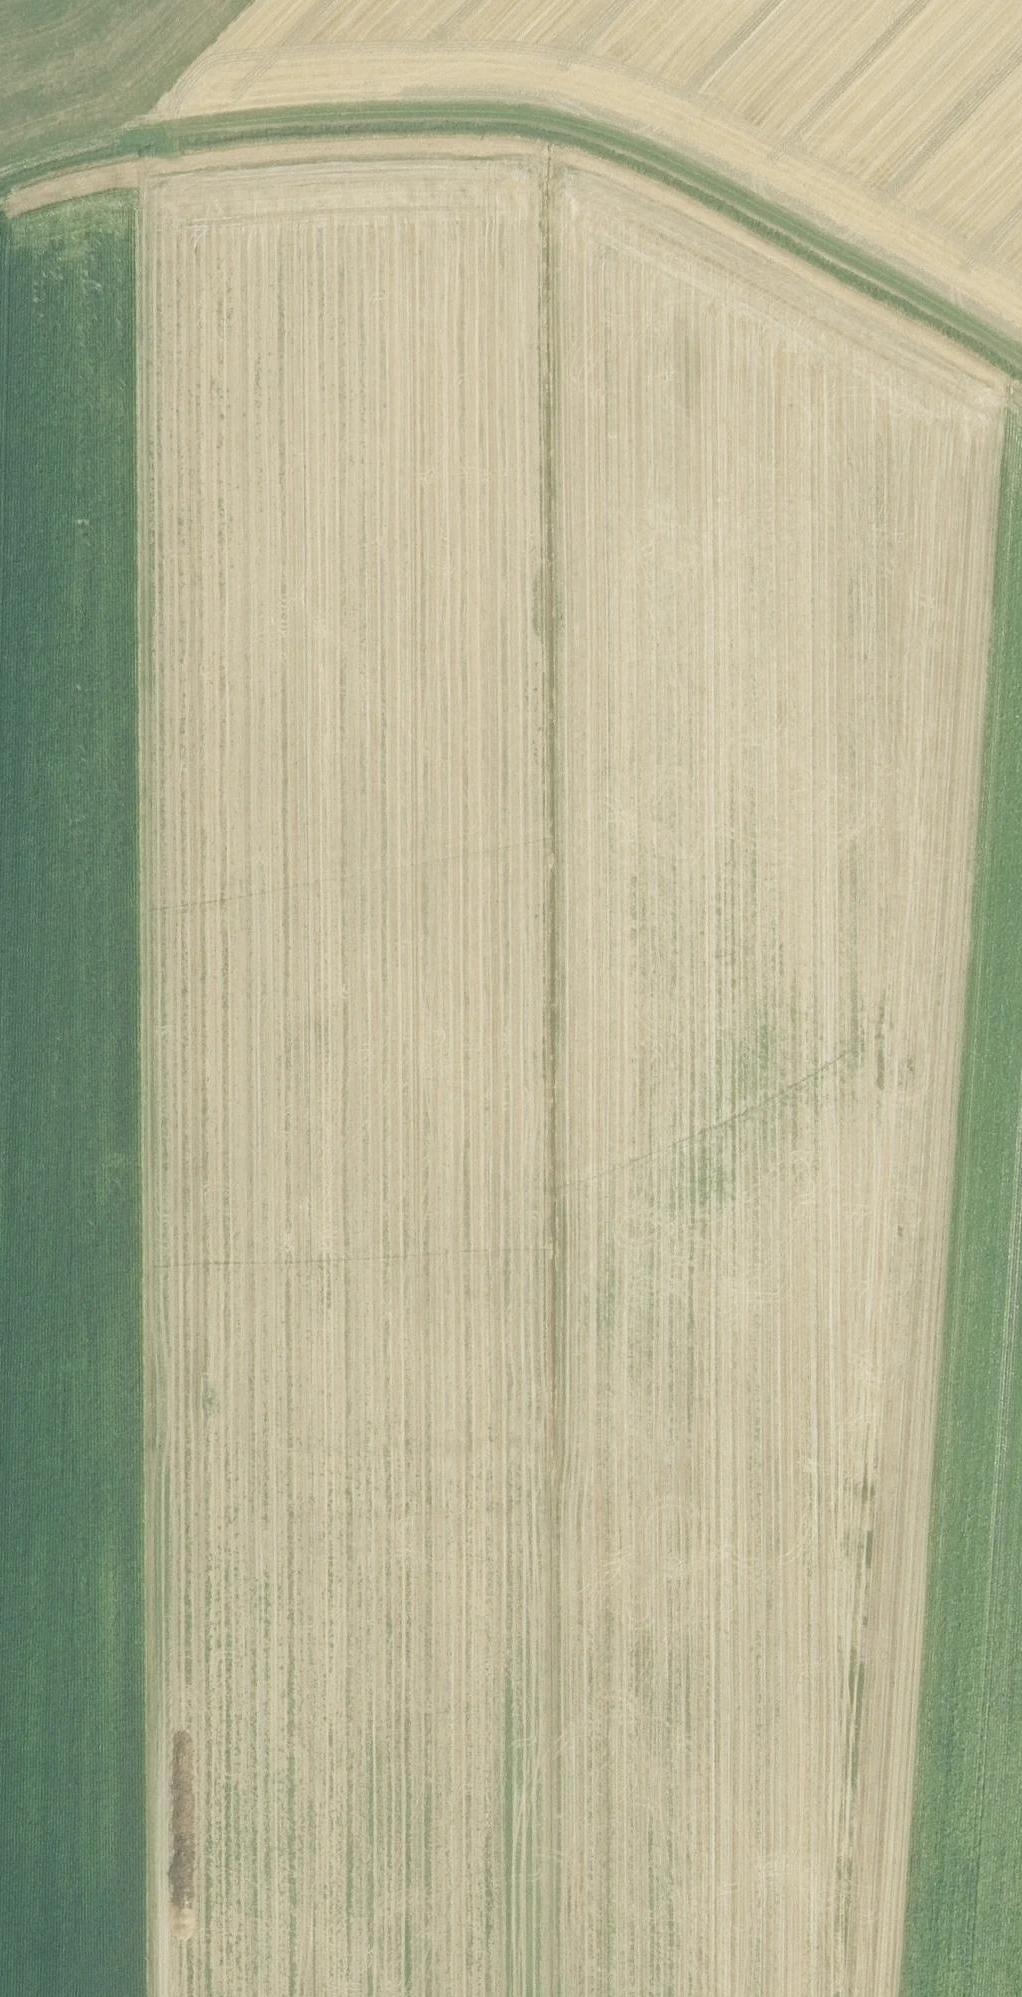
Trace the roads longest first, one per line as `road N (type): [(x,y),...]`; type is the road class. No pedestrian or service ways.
road 1 (track): [(0,172),(90,145),(205,123),(384,112),(524,114),(654,150),(925,289),(1021,352)]

